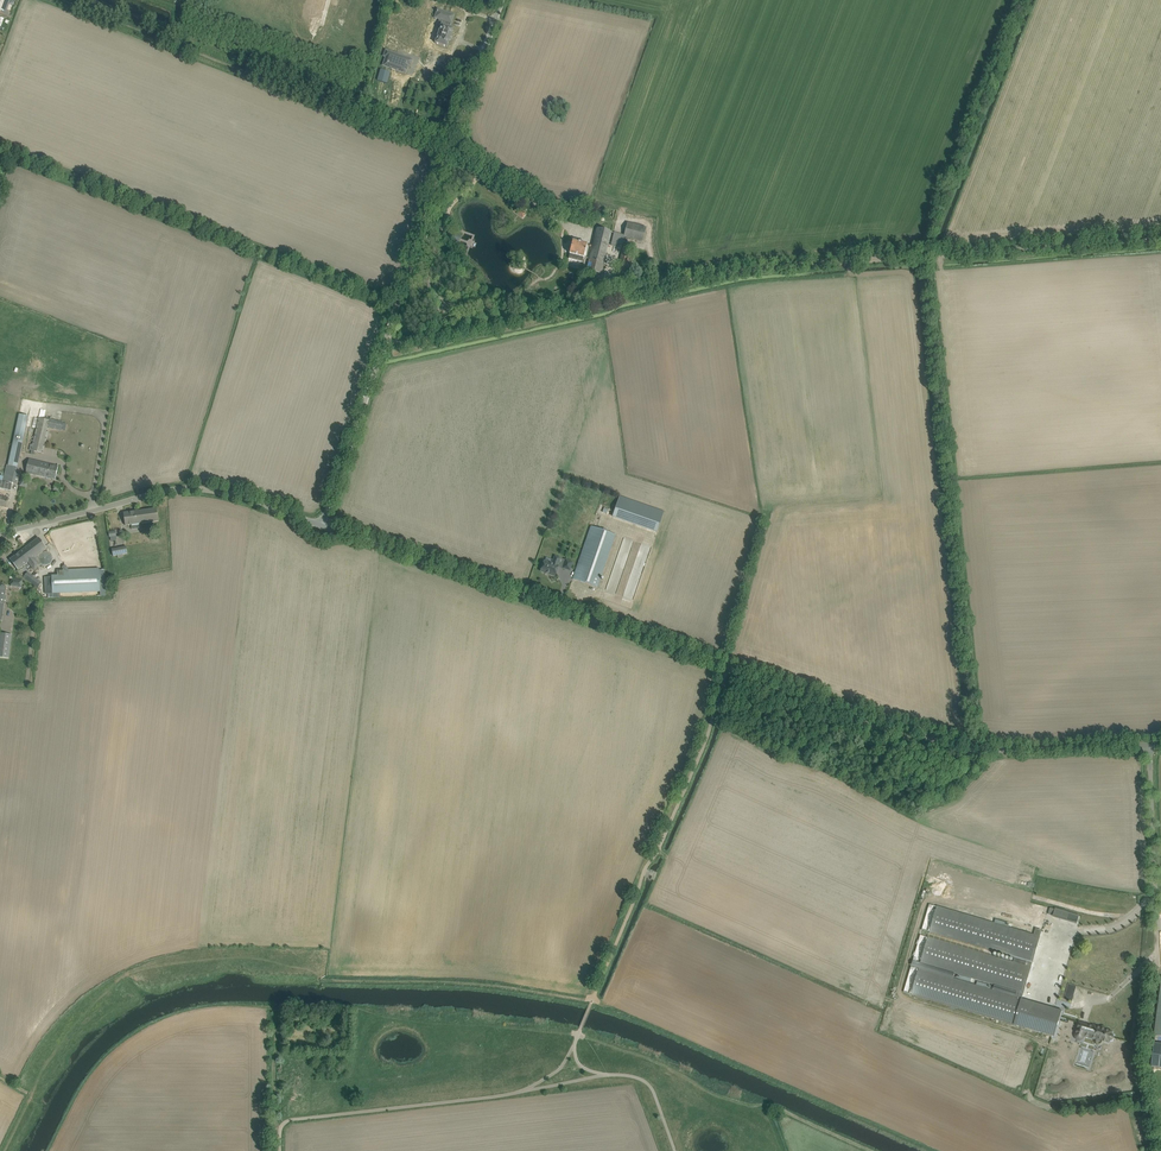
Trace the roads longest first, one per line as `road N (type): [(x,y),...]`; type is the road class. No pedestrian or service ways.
road 1 (unclassified): [(1149,750),(1010,756),(926,740),(322,526)]
road 2 (track): [(594,997),(328,982),(251,958),(138,971),(60,1040),(4,1150)]
road 3 (track): [(579,1035),(358,1008),(198,1009),(159,1019),(111,1048),(89,1071),(47,1150)]
road 4 (unclassified): [(322,526),(502,0)]
road 5 (unclassified): [(322,526),(183,489),(0,533)]
road 6 (track): [(925,254),(742,270),(607,300)]
road 7 (track): [(852,1150),(731,1091),(579,1035)]
road 8 (track): [(1160,236),(925,254)]
road 9 (unclassified): [(1157,946),(1149,750)]

